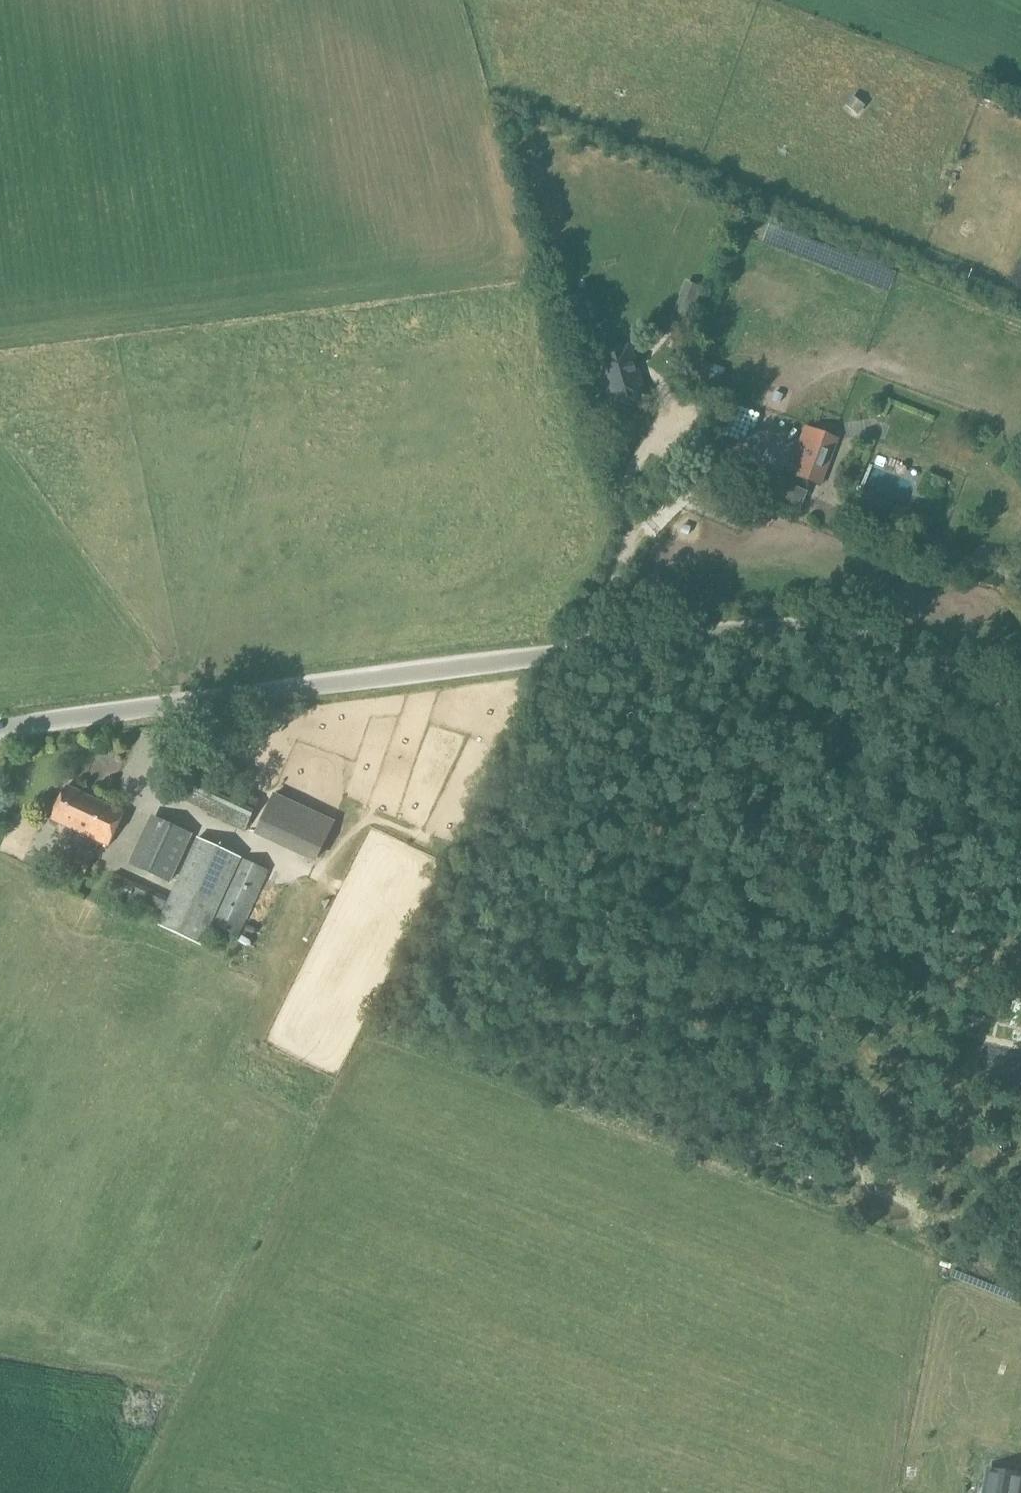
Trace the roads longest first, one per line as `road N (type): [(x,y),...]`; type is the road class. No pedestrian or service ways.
road 1 (unclassified): [(1020,701),(839,633),(770,627),(0,727)]

